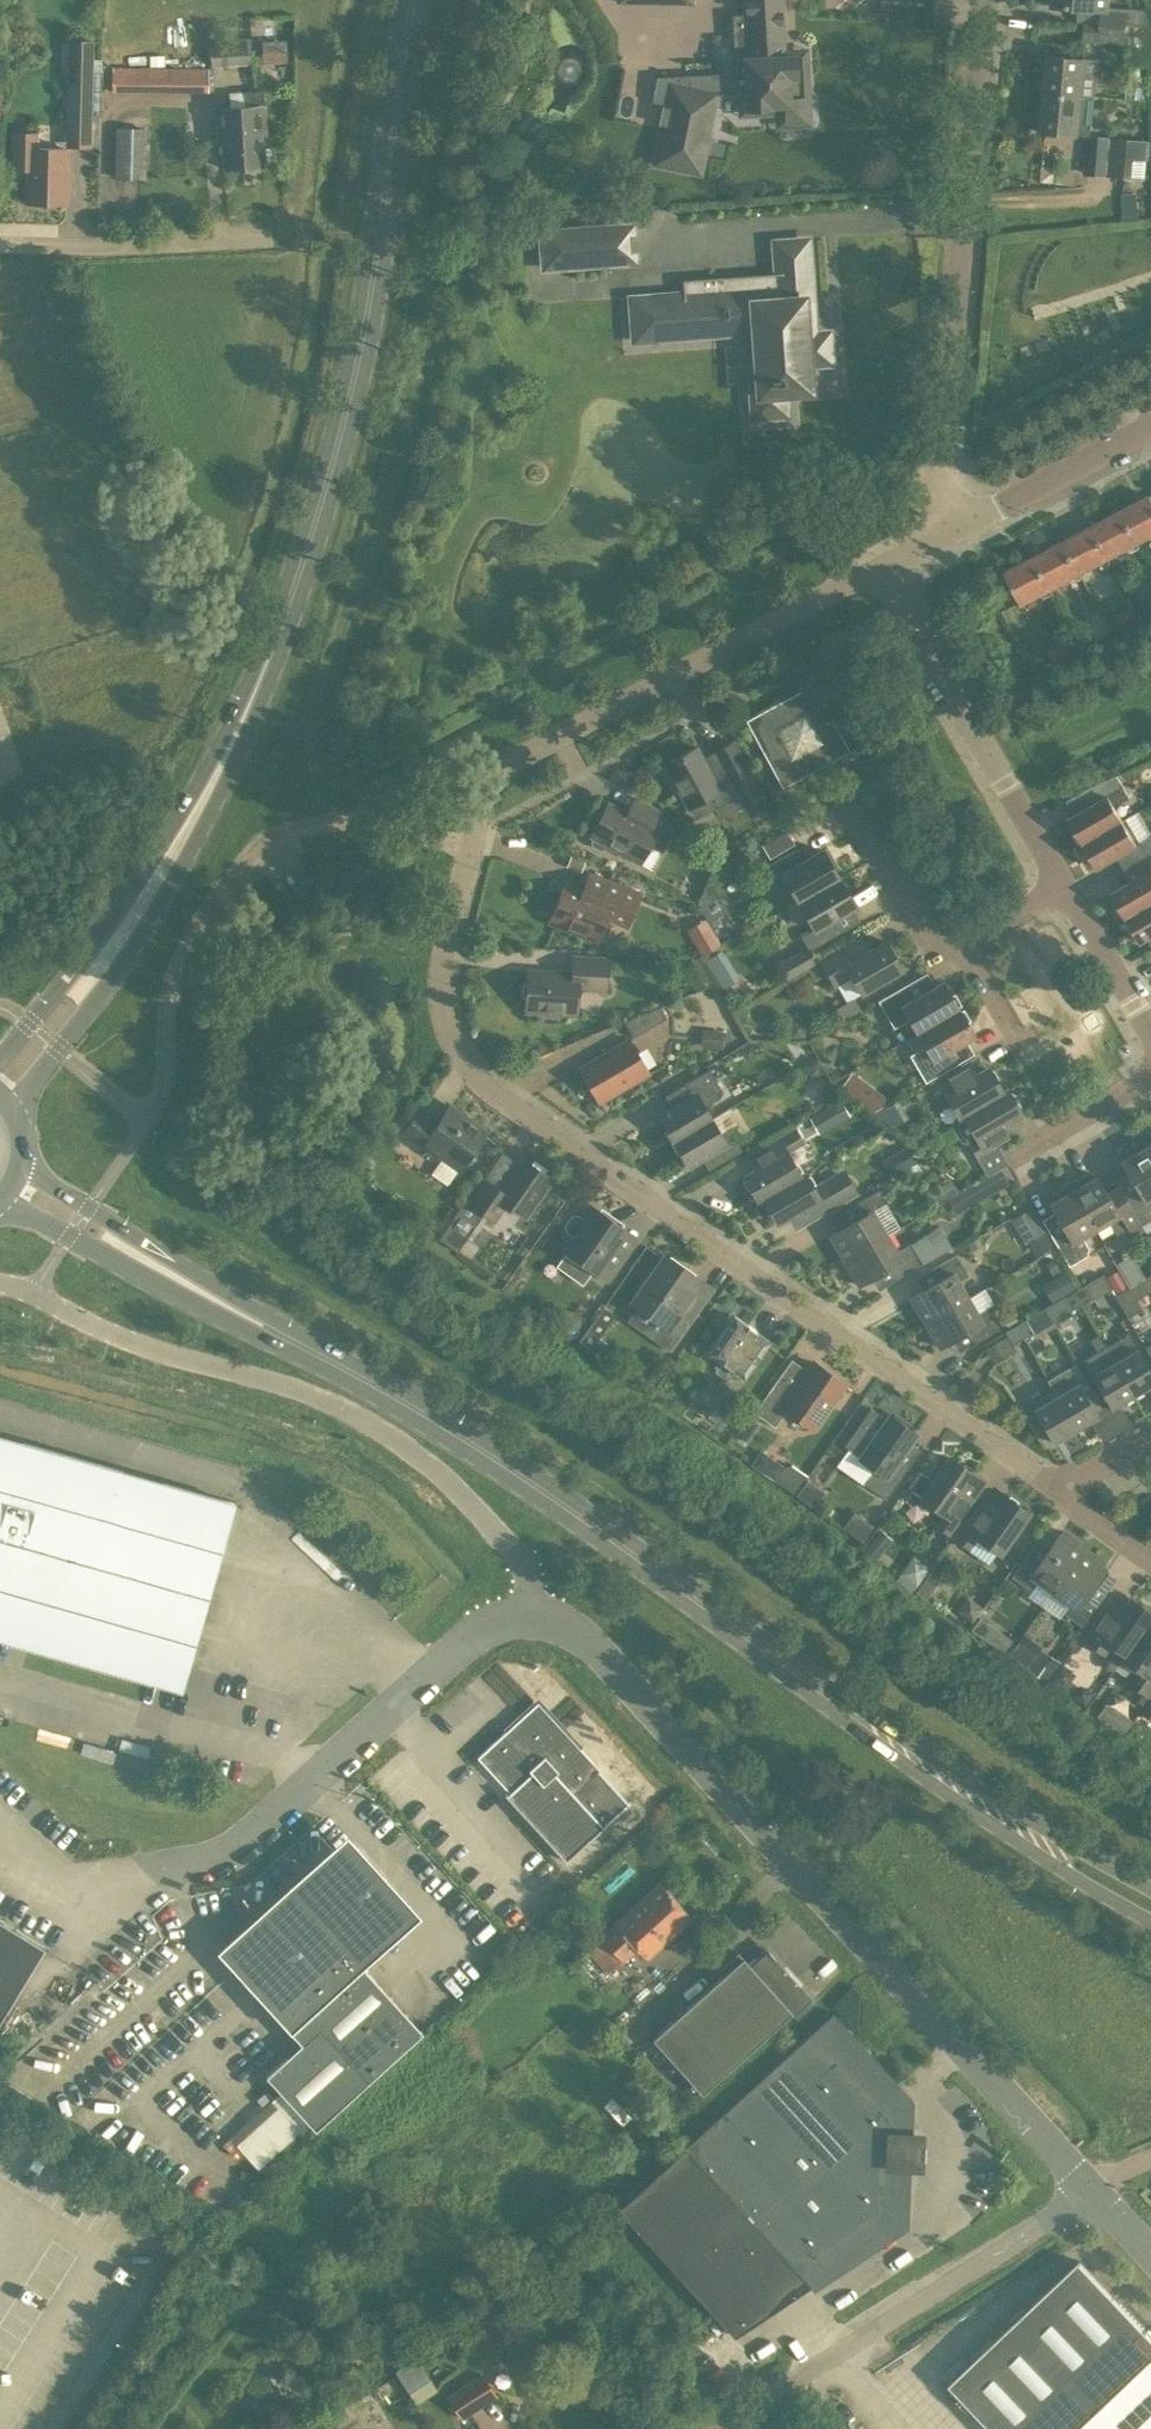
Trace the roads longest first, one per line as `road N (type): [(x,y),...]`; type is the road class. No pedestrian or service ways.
road 1 (residential): [(885,566),(501,770),(479,805),(447,932),(438,1007),(445,1034),(476,1077),(1066,1487)]
road 2 (primary): [(96,970),(189,828),(255,693),(322,506),(369,308),(415,0)]
road 3 (unclassified): [(1092,2194),(584,1632),(534,1612)]
road 4 (primary): [(871,1727),(391,1391),(265,1329)]
road 5 (unclassified): [(534,1612),(526,1563),(438,1469),(355,1413),(148,1347),(34,1294)]
road 6 (residential): [(938,537),(985,0)]
road 7 (unclassified): [(148,1871),(241,1846),(479,1631),(534,1612)]
road 8 (unclassified): [(722,2428),(1092,2194)]
road 9 (residential): [(1068,895),(885,566)]
road 10 (primary): [(871,1727),(1068,1874),(1150,1920)]
road 11 (primary): [(1150,1887),(871,1727)]
road 12 (primary): [(5,1201),(265,1329)]
road 13 (primary): [(265,1329),(24,1169)]
road 14 (track): [(0,245),(272,237)]
road 15 (residential): [(938,537),(1150,416)]
road 16 (residential): [(868,821),(929,944),(956,955)]
road 17 (residential): [(1150,1032),(1068,895)]
road 18 (primary): [(13,1102),(78,1022),(96,970)]
road 19 (primary): [(96,970),(53,994),(0,1051)]
road 20 (residential): [(956,955),(1068,895)]
road 21 (residential): [(1046,1144),(1150,1085)]

